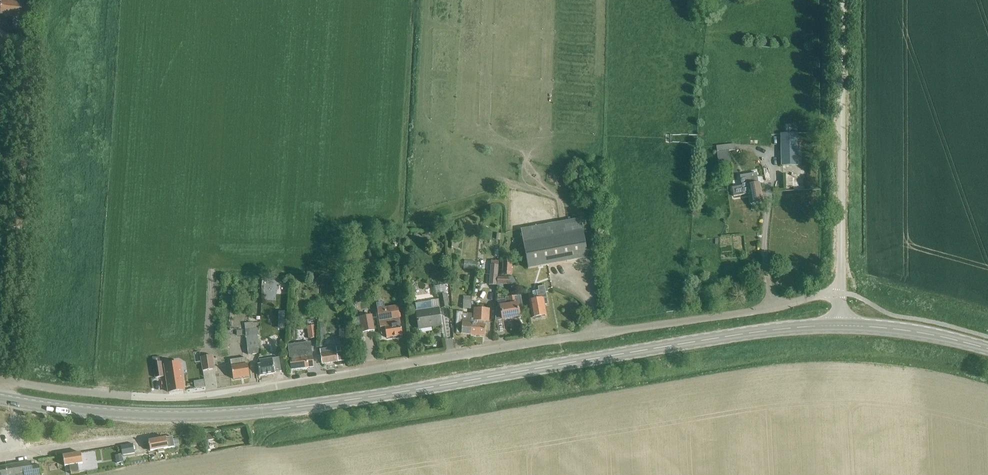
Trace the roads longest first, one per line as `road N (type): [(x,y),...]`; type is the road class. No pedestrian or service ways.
road 1 (residential): [(8,379),(131,397),(212,396),(840,294)]
road 2 (secondary): [(11,401),(159,416),(262,412),(839,326)]
road 3 (unclassified): [(840,294),(843,0)]
road 4 (residential): [(0,459),(165,435)]
road 5 (secondary): [(839,326),(987,349)]

